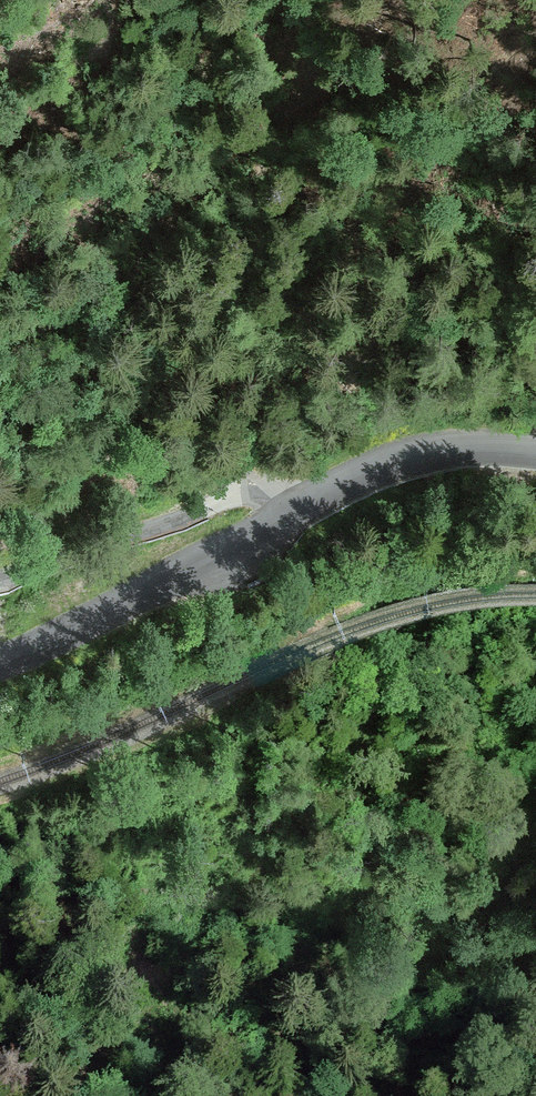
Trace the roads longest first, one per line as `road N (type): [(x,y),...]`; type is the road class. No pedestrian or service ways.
road 1 (tertiary): [(300,512),(0,665)]
road 2 (unclassified): [(300,512),(247,488),(176,521),(0,578)]
road 3 (tertiary): [(535,453),(482,447),(405,457),(300,512)]

